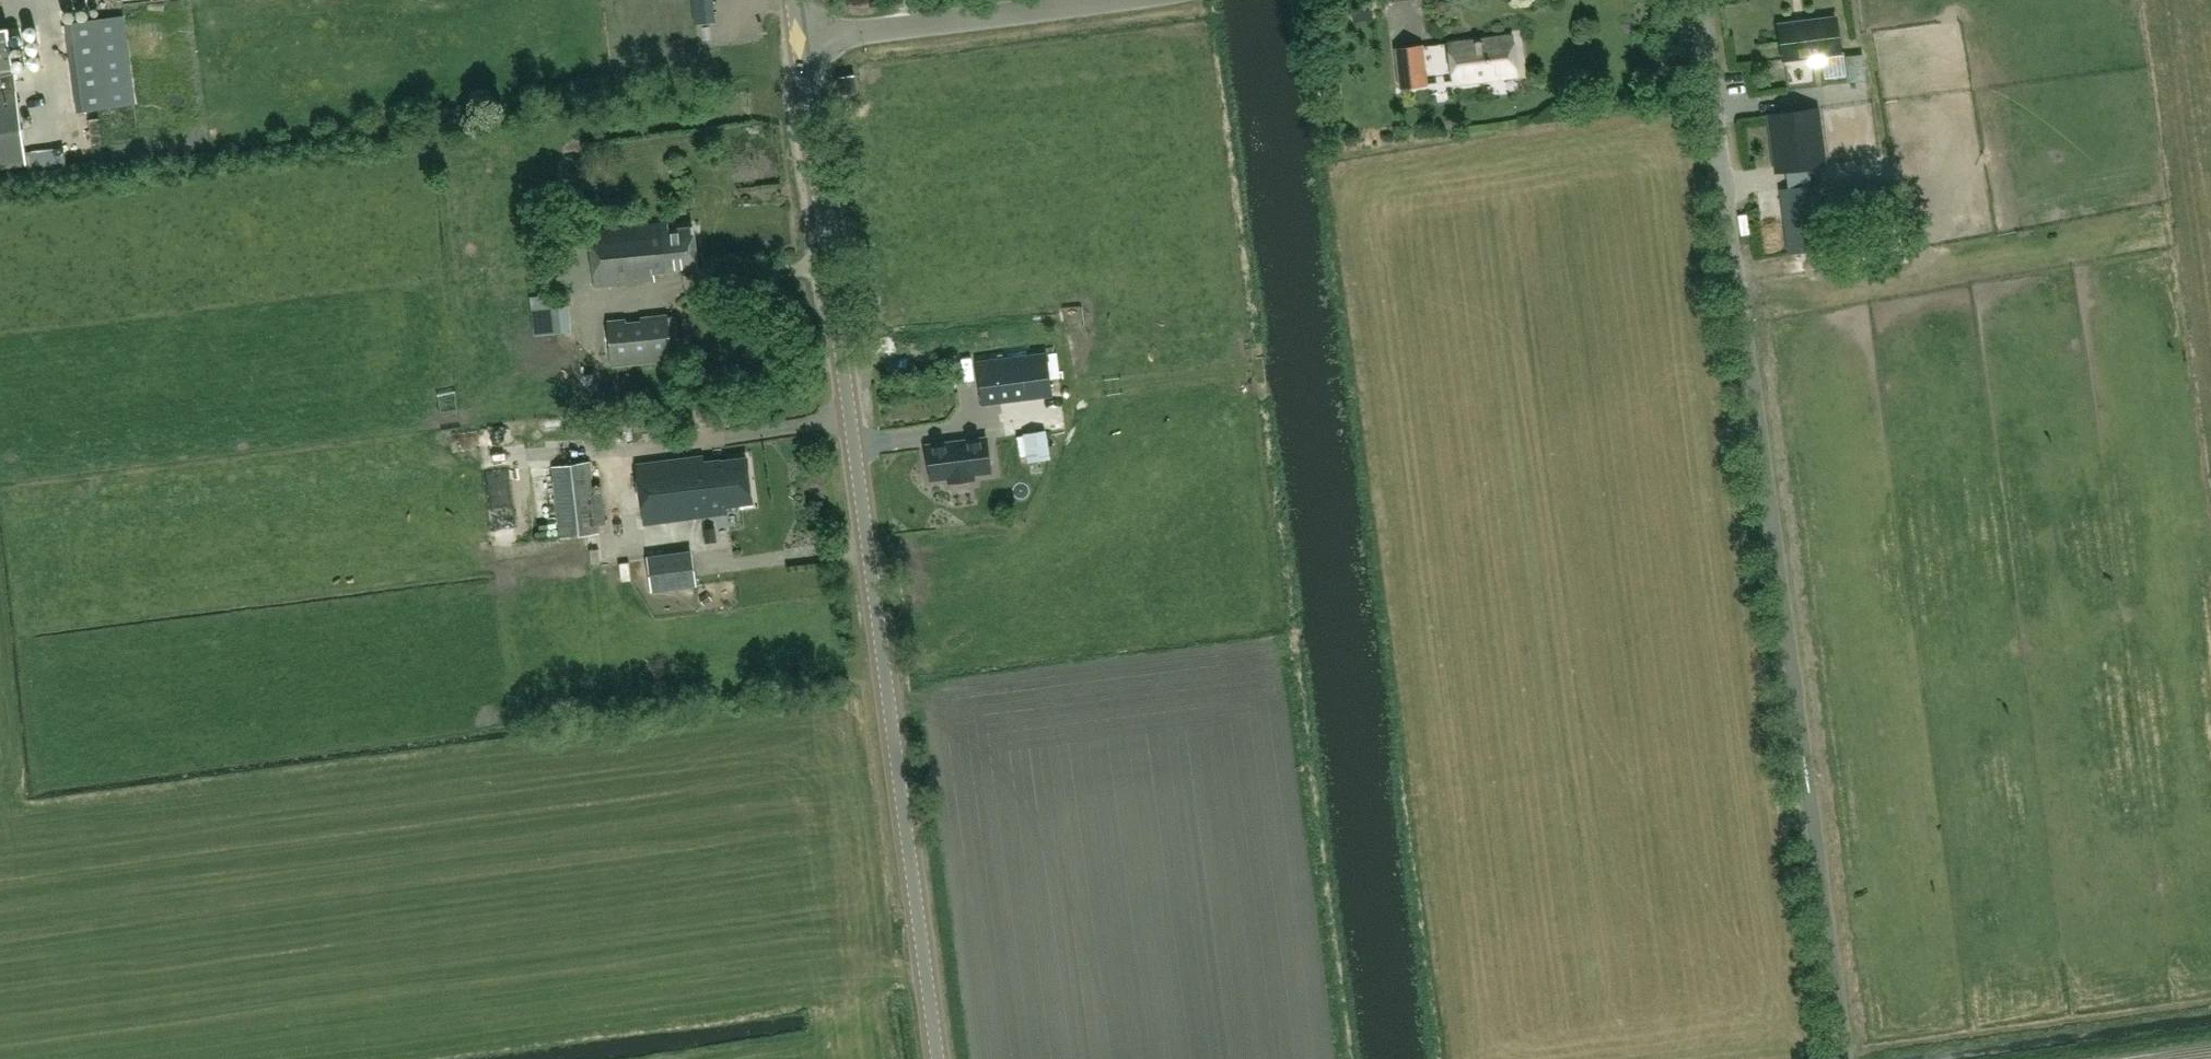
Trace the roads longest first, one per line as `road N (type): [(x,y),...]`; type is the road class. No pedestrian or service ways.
road 1 (tertiary): [(939,1058),(800,42)]
road 2 (unclassified): [(800,42),(1121,0)]

